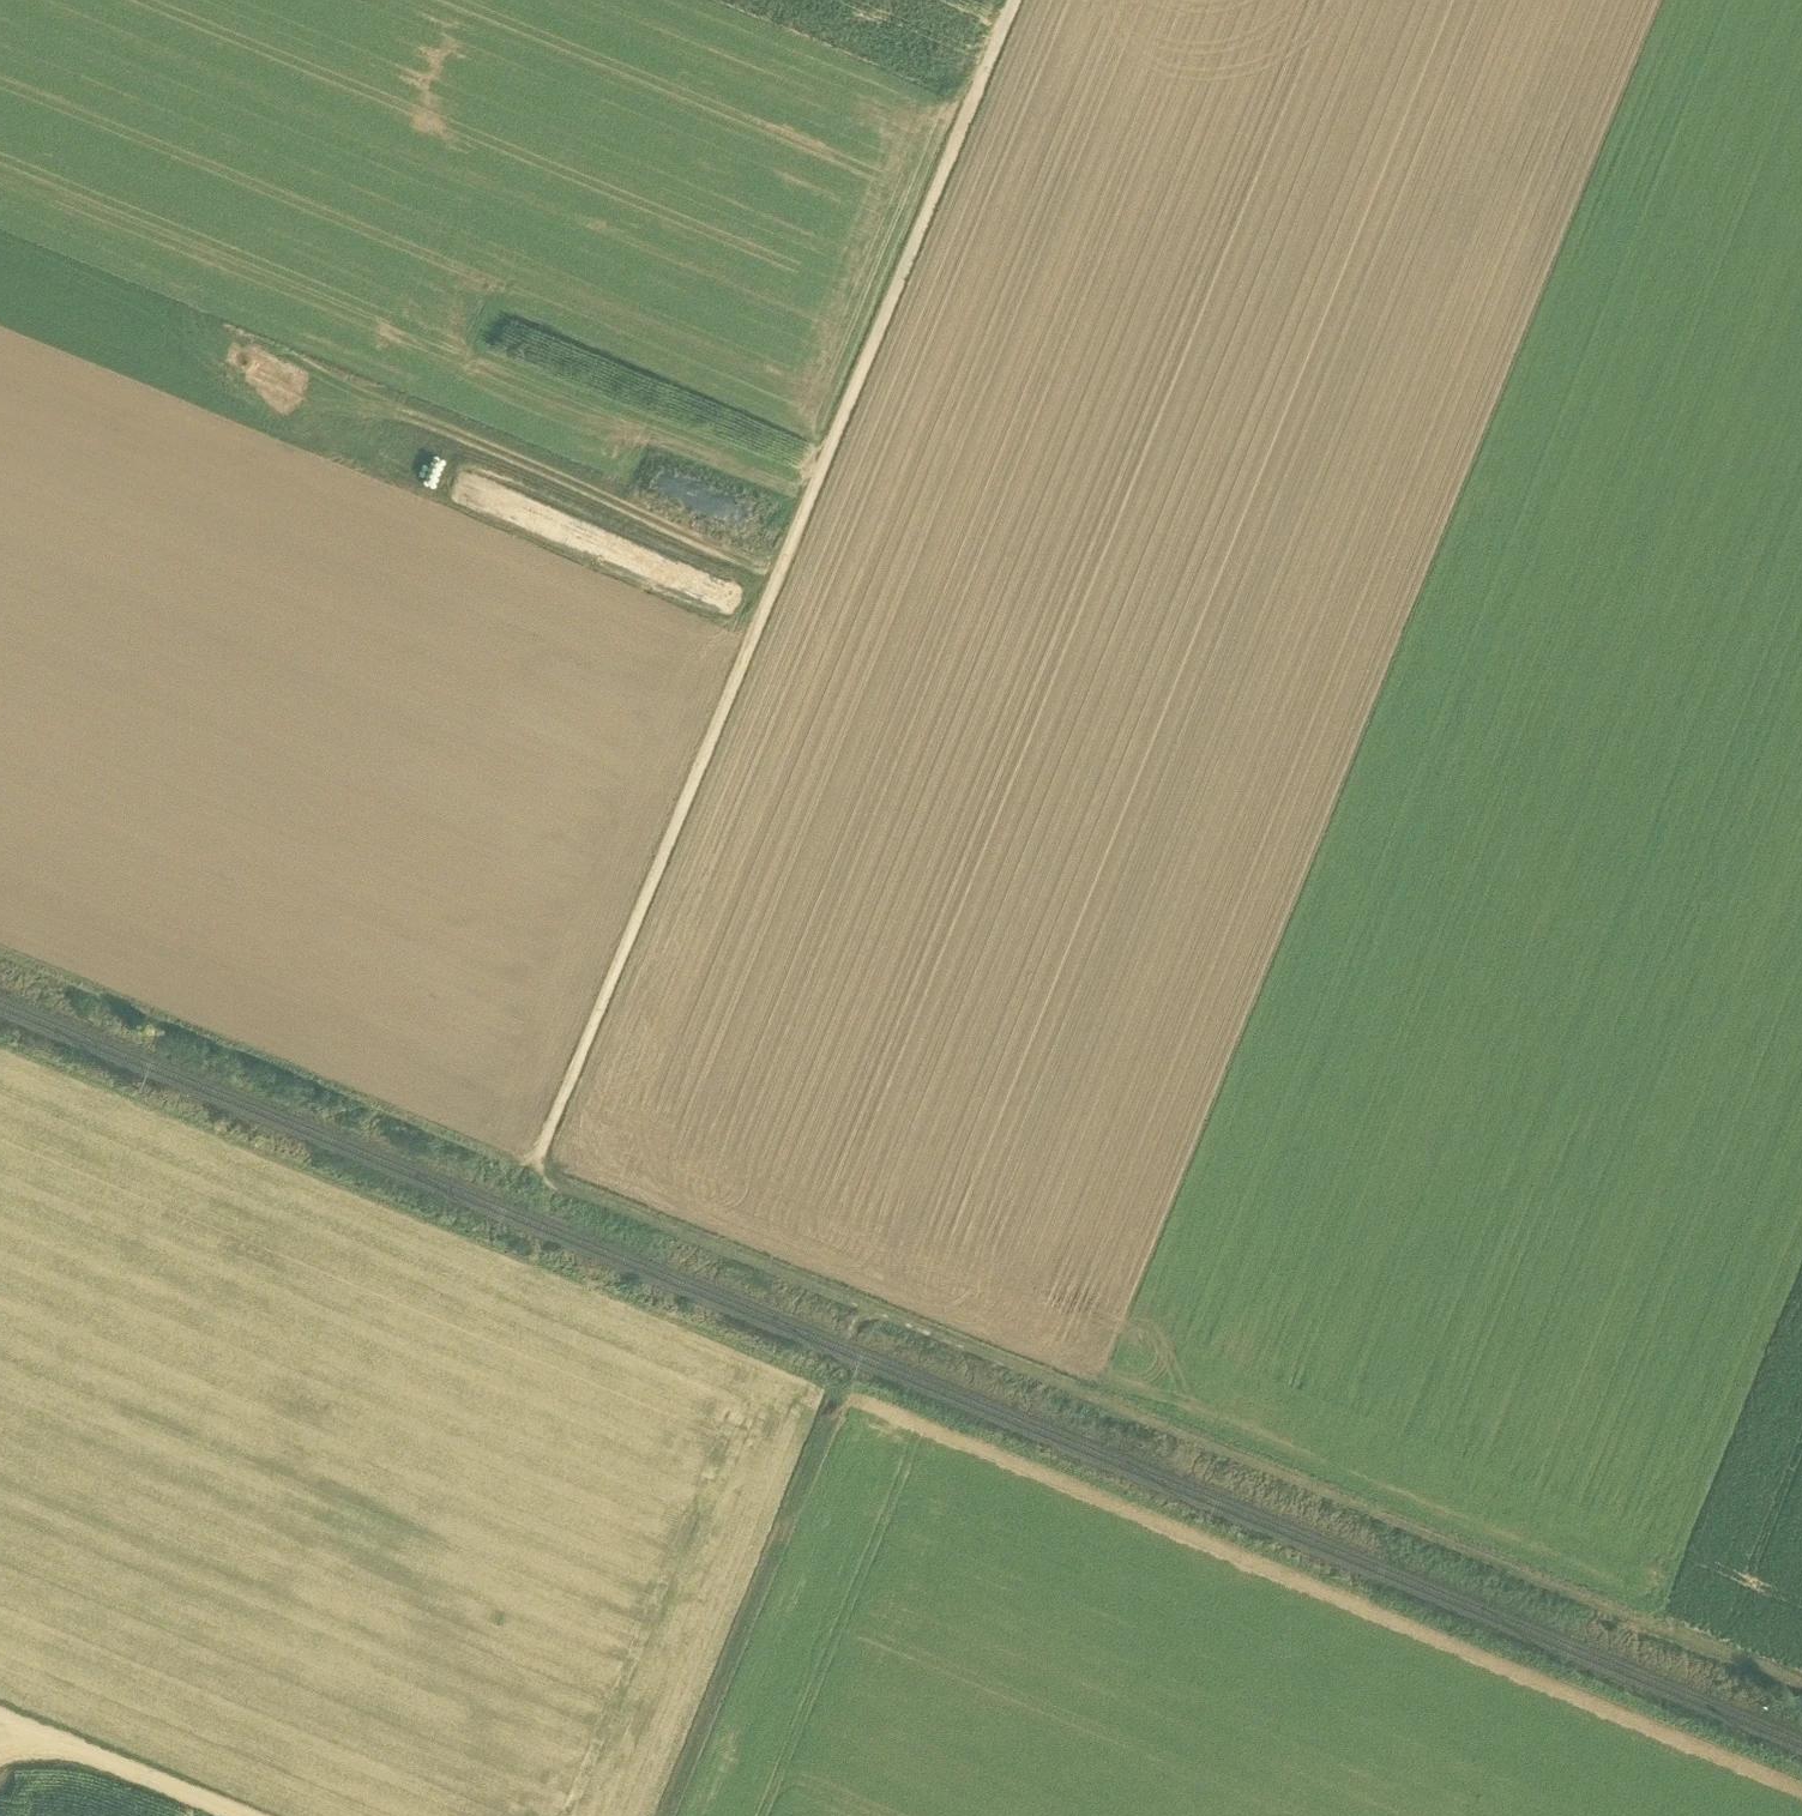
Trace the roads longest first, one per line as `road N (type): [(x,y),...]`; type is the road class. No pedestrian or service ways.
road 1 (track): [(1013,0),(536,1163),(1801,1681)]
road 2 (track): [(660,1815),(836,1384)]
road 3 (track): [(0,1714),(246,1815)]

